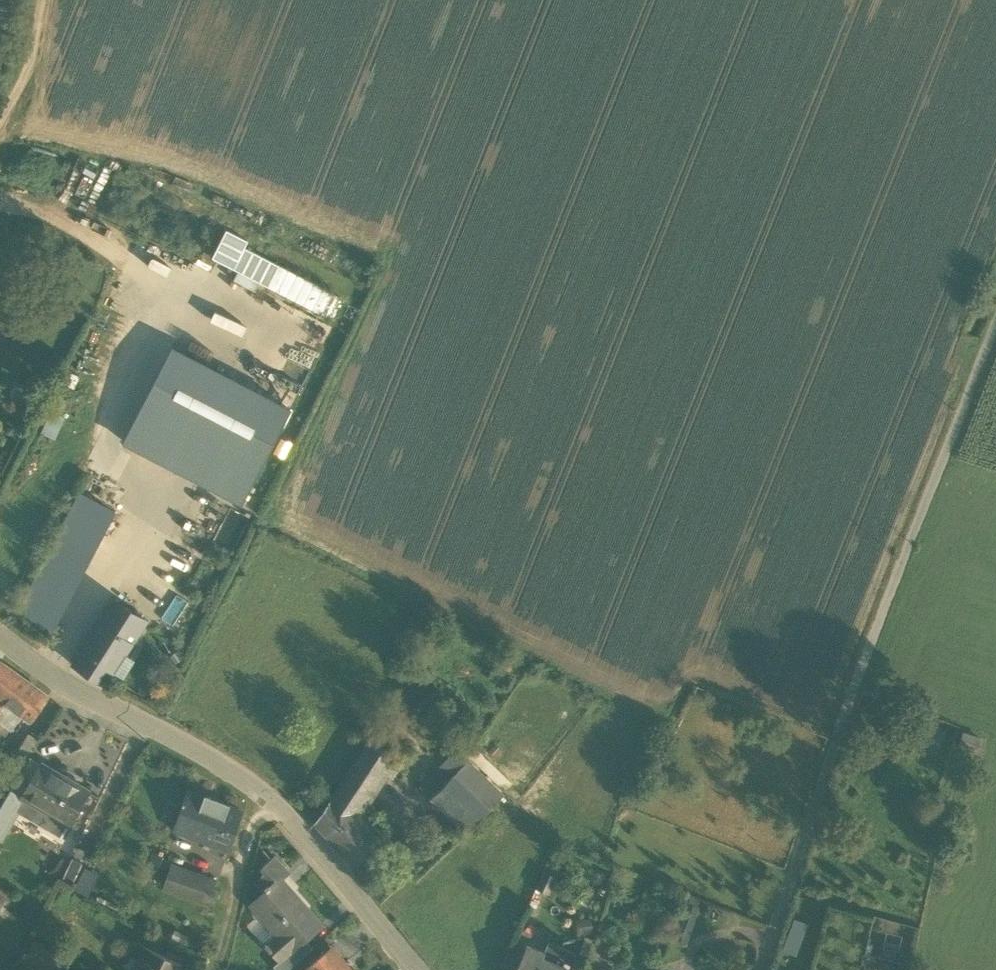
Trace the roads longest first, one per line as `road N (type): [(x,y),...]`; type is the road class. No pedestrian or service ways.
road 1 (unclassified): [(995,324),(852,689),(762,969)]
road 2 (unclassified): [(412,969),(265,790),(34,665),(0,635)]
road 3 (track): [(265,790),(215,969)]

